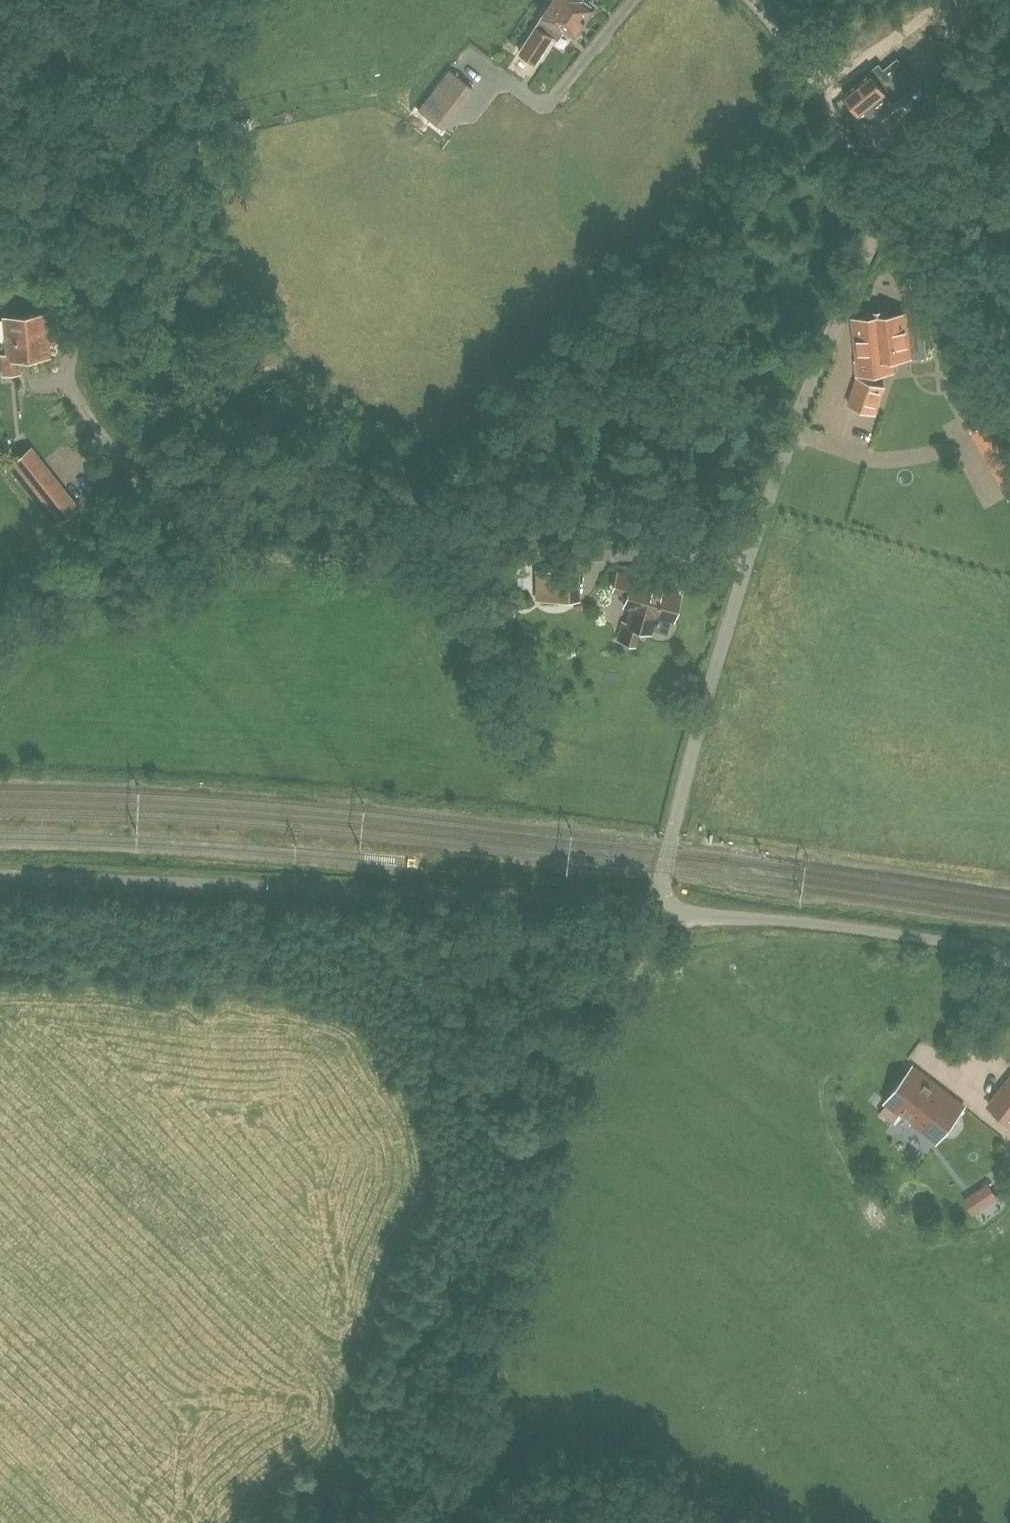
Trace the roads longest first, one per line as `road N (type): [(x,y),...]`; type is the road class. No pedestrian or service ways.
road 1 (track): [(12,240),(56,284),(82,410),(156,517),(194,553),(748,557)]
road 2 (unclassified): [(664,900),(681,796),(748,557),(882,211)]
road 3 (unclassified): [(0,877),(664,900)]
road 4 (unclassified): [(1009,953),(699,914),(664,900)]
road 5 (unclassified): [(882,211),(821,95),(752,0)]
road 6 (unclassified): [(1009,336),(948,305),(882,211)]

